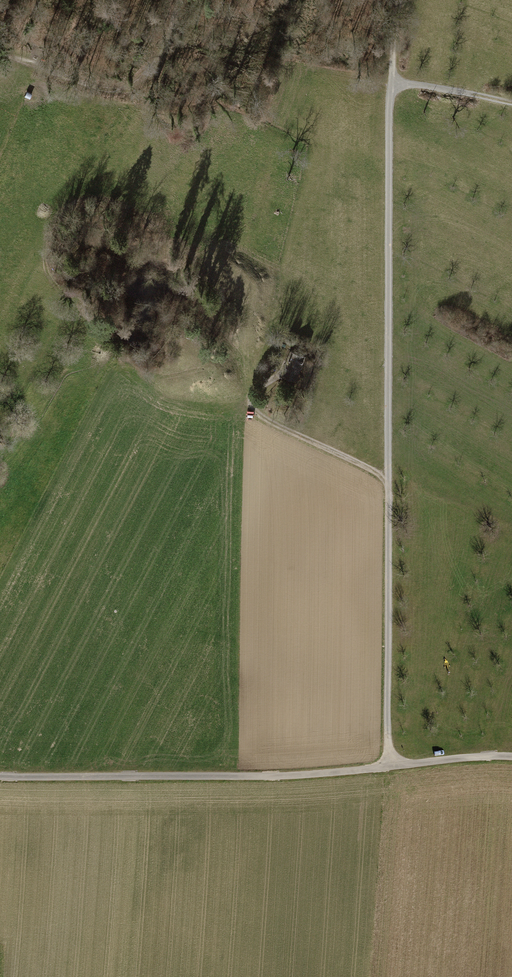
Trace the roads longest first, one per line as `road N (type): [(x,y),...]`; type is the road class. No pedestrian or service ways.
road 1 (track): [(397,0),(389,77),(390,766)]
road 2 (track): [(511,757),(257,776),(0,776)]
road 3 (track): [(178,0),(169,44),(150,74),(126,89),(92,87),(40,68)]
road 4 (track): [(385,485),(375,472),(263,418),(250,405),(264,383)]
road 5 (track): [(511,100),(389,77)]

